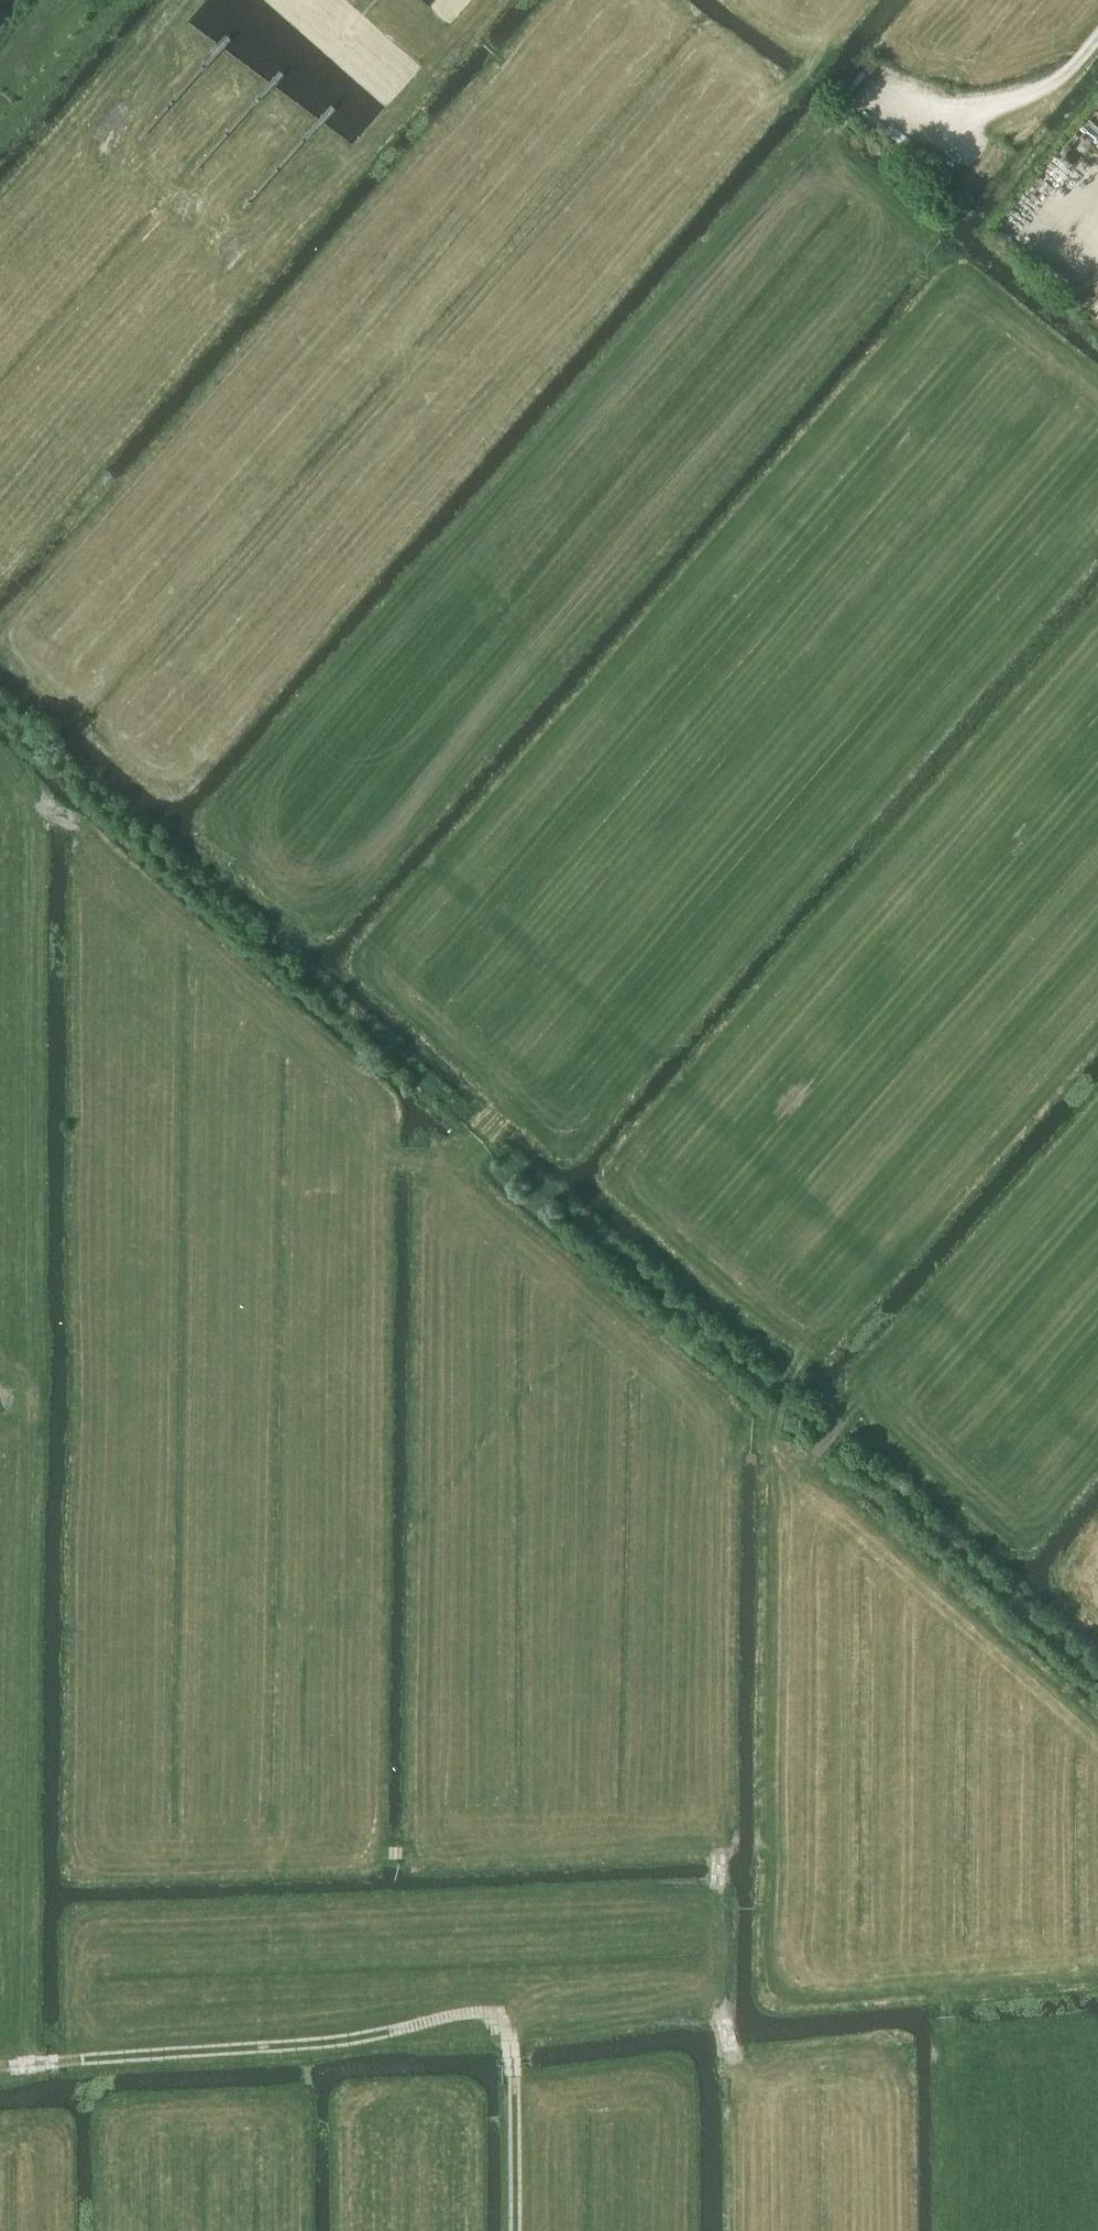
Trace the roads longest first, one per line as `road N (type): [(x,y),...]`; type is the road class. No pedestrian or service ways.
road 1 (track): [(515,2230),(512,2062),(508,2036),(491,2013),(469,2011),(346,2040),(16,2064)]
road 2 (track): [(823,156),(839,125),(883,78),(950,104),(1025,97),(1068,75),(1097,40)]

